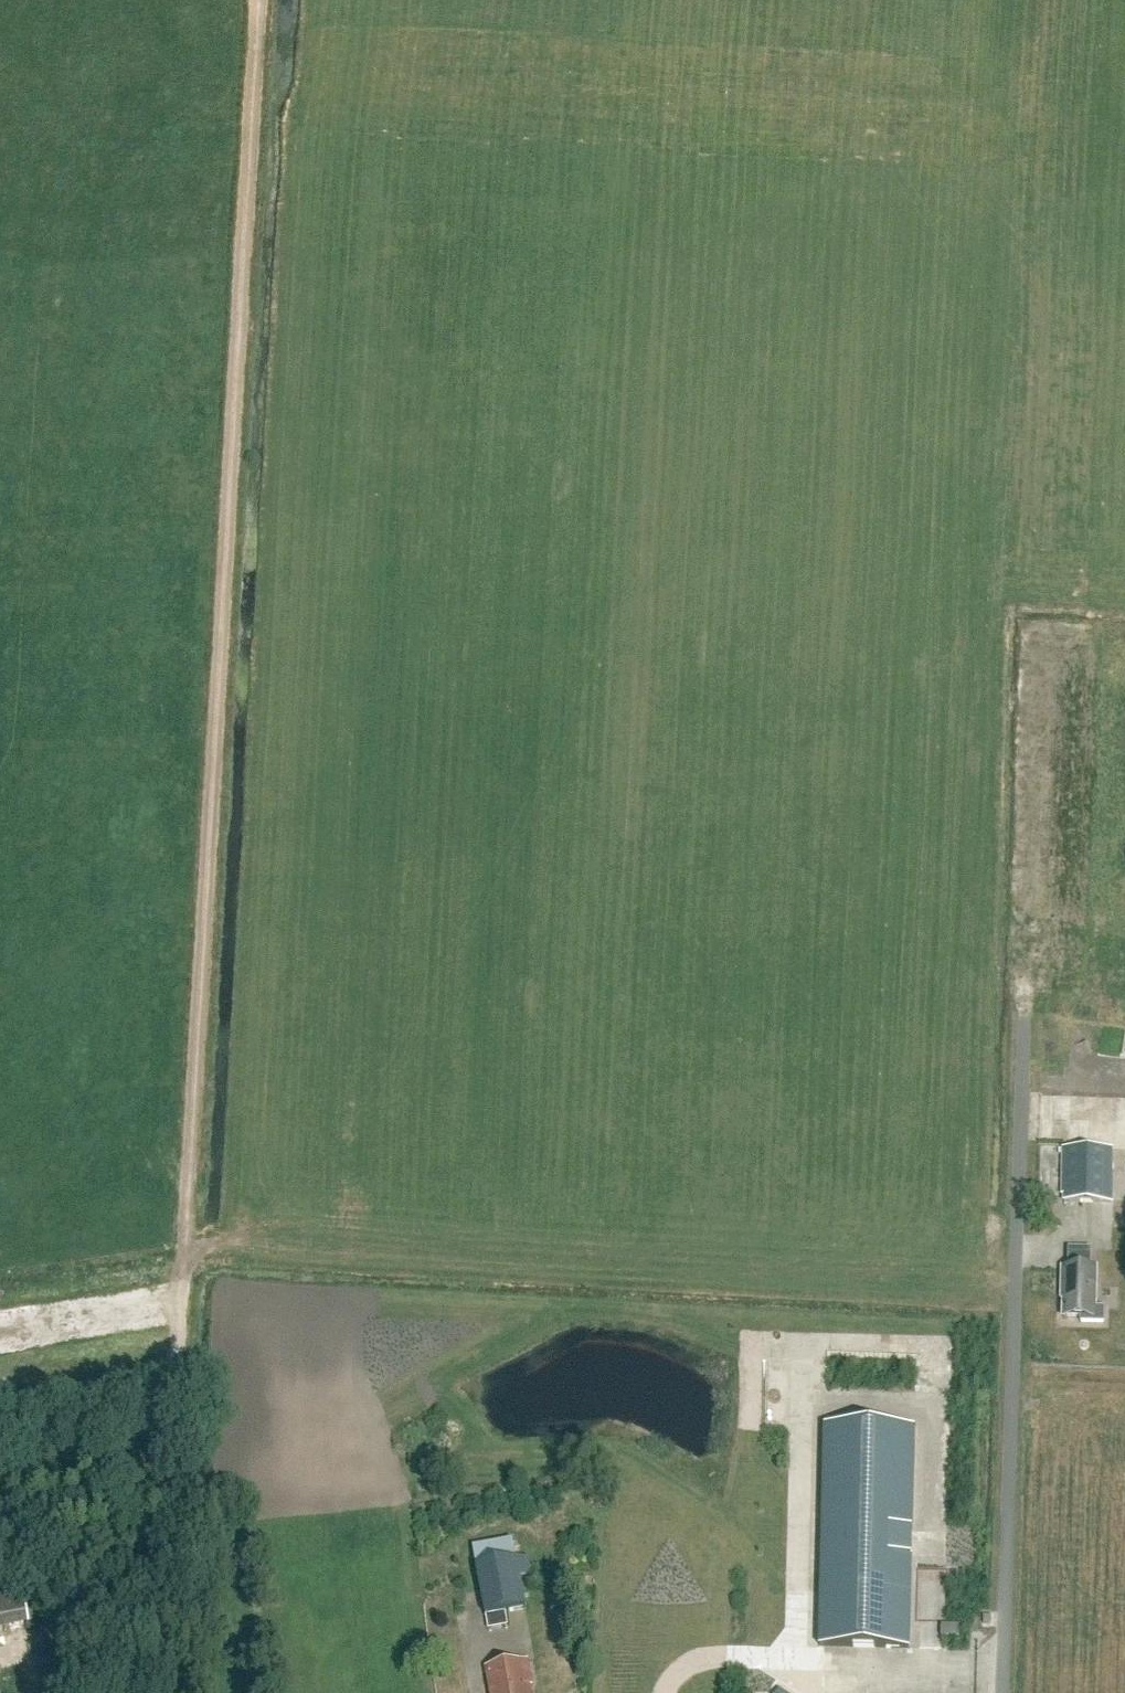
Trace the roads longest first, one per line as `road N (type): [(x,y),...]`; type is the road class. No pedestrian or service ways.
road 1 (track): [(0,1413),(144,1387),(162,1379),(176,1357),(261,0)]
road 2 (track): [(1025,1017),(1057,0)]

